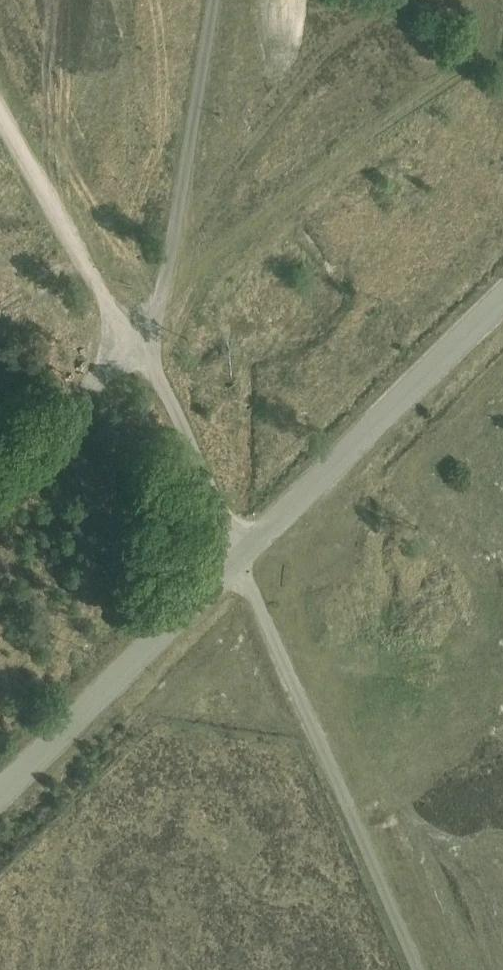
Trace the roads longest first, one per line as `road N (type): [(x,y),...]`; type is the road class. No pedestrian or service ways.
road 1 (unclassified): [(245,556),(502,300)]
road 2 (unclassified): [(141,343),(169,271),(215,0)]
road 3 (unclassified): [(0,797),(245,556)]
road 4 (unclassified): [(245,556),(141,343)]
road 5 (unclassified): [(0,456),(141,343)]

